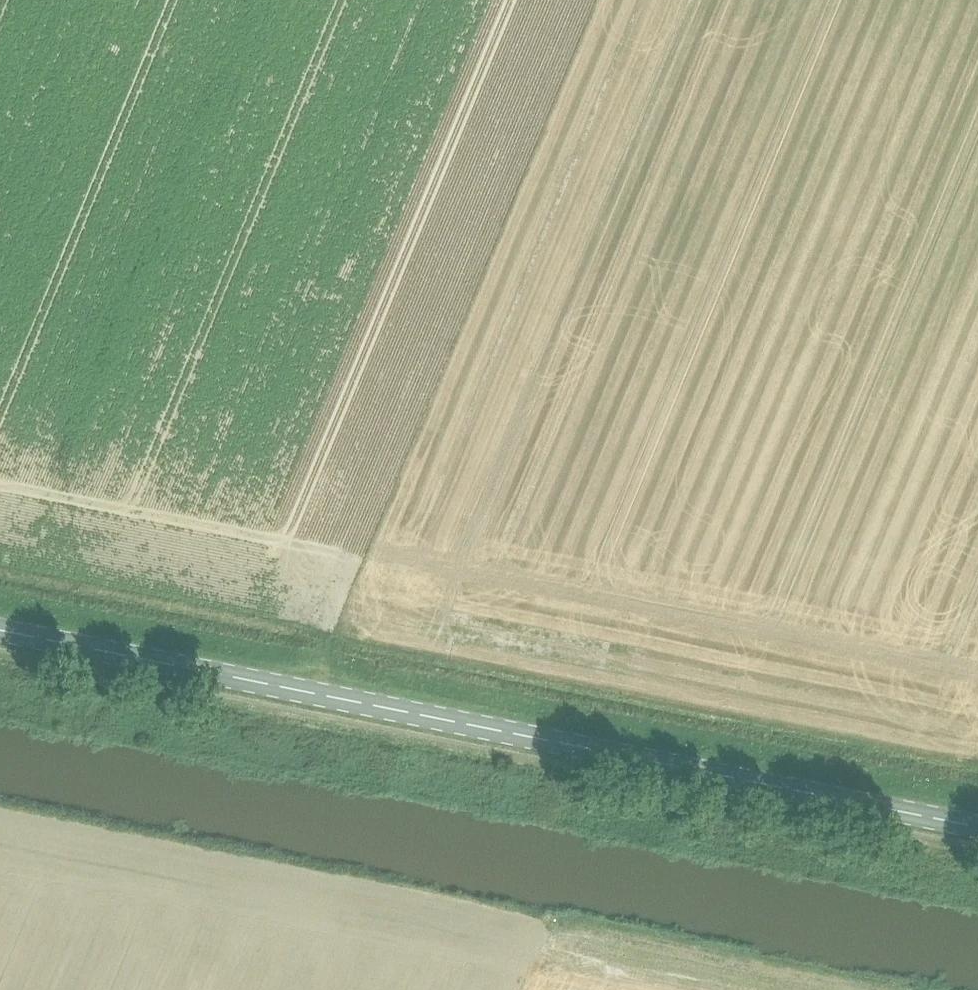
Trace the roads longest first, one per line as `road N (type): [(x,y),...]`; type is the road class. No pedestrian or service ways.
road 1 (tertiary): [(977,829),(0,634)]

